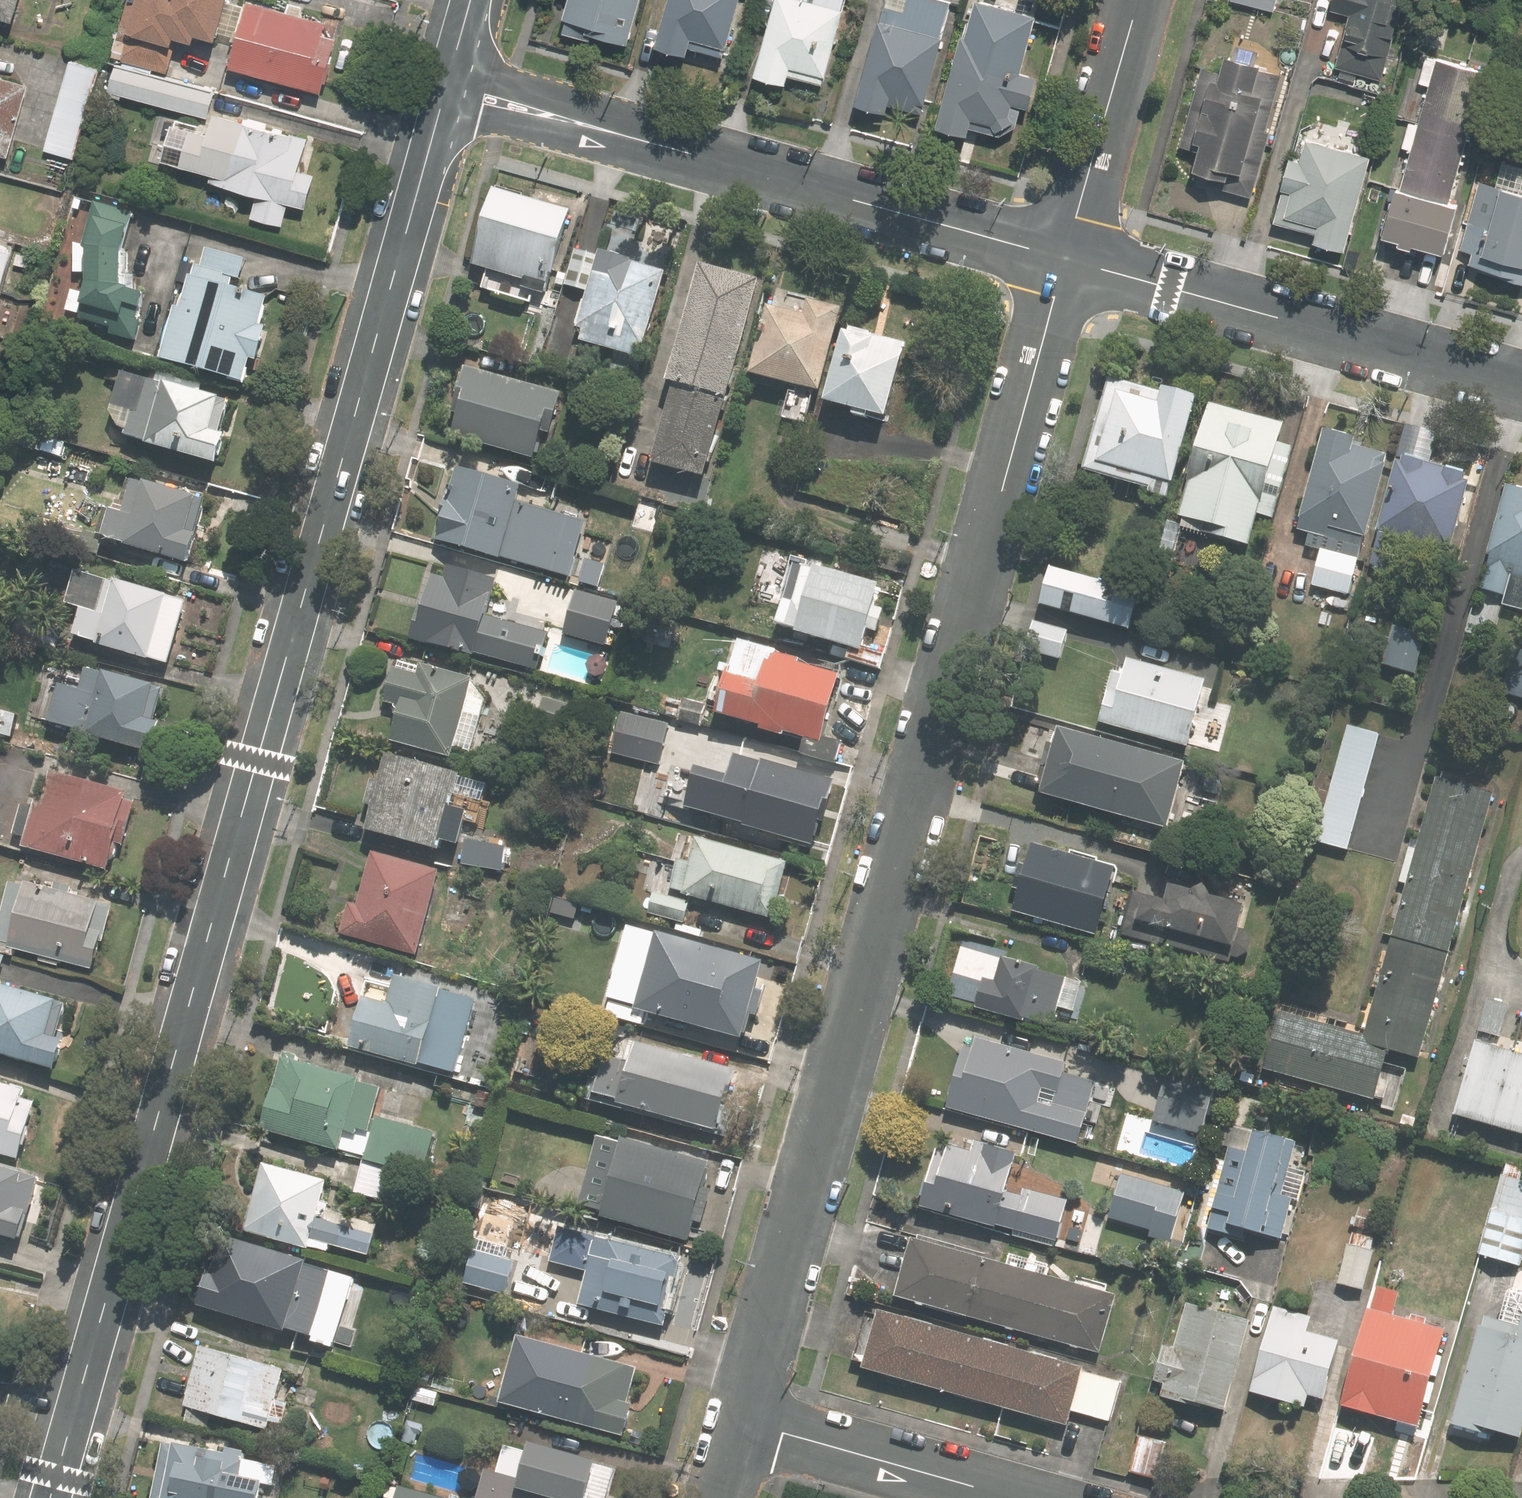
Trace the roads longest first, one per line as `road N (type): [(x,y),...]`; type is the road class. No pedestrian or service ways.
road 1 (residential): [(52,1497),(441,110)]
road 2 (residential): [(1065,260),(738,1419)]
road 3 (residential): [(1065,260),(600,129)]
road 4 (residential): [(1521,383),(1065,260)]
road 5 (residential): [(738,1419),(1008,1497)]
road 6 (residential): [(1137,0),(1065,260)]
road 7 (residential): [(454,63),(571,107),(600,129)]
road 8 (residential): [(600,129),(560,132),(441,110)]

